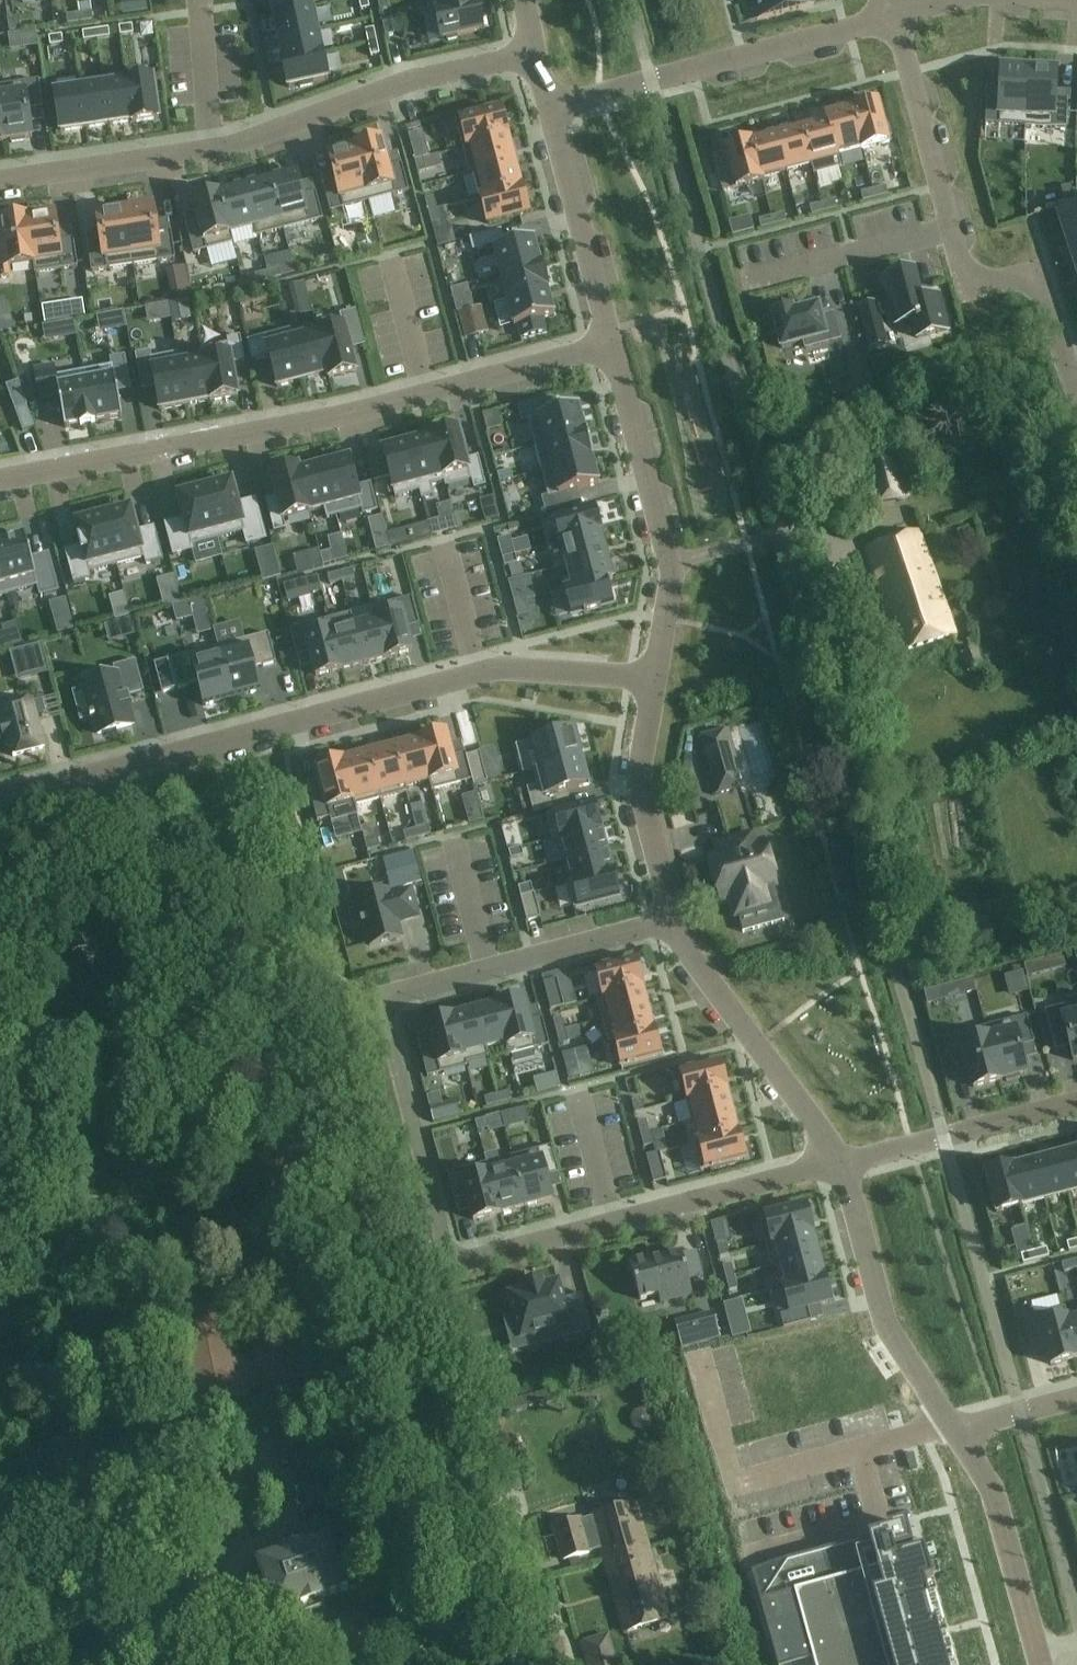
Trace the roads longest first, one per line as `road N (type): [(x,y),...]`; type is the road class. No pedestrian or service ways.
road 1 (residential): [(654,678),(489,670),(0,800)]
road 2 (residential): [(0,479),(345,414),(612,343)]
road 3 (residential): [(0,179),(211,153),(408,80),(538,52)]
road 4 (residential): [(840,1165),(471,1254)]
road 5 (residential): [(549,108),(892,16)]
road 6 (residential): [(670,918),(378,1002)]
road 7 (residential): [(840,1165),(670,918)]
road 8 (residential): [(957,1429),(886,1324),(840,1165)]
road 9 (residential): [(1076,395),(1033,269),(963,273),(945,229)]
road 10 (residential): [(1040,1664),(989,1485),(957,1429)]
road 11 (residential): [(670,918),(637,776),(654,678)]
road 12 (residential): [(1076,1101),(840,1165)]
road 13 (residential): [(612,343),(549,108)]
road 14 (residential): [(668,564),(612,343)]
road 15 (residential): [(945,229),(892,16)]
road 16 (residential): [(771,274),(945,229)]
road 17 (residential): [(957,1429),(1076,1396)]

